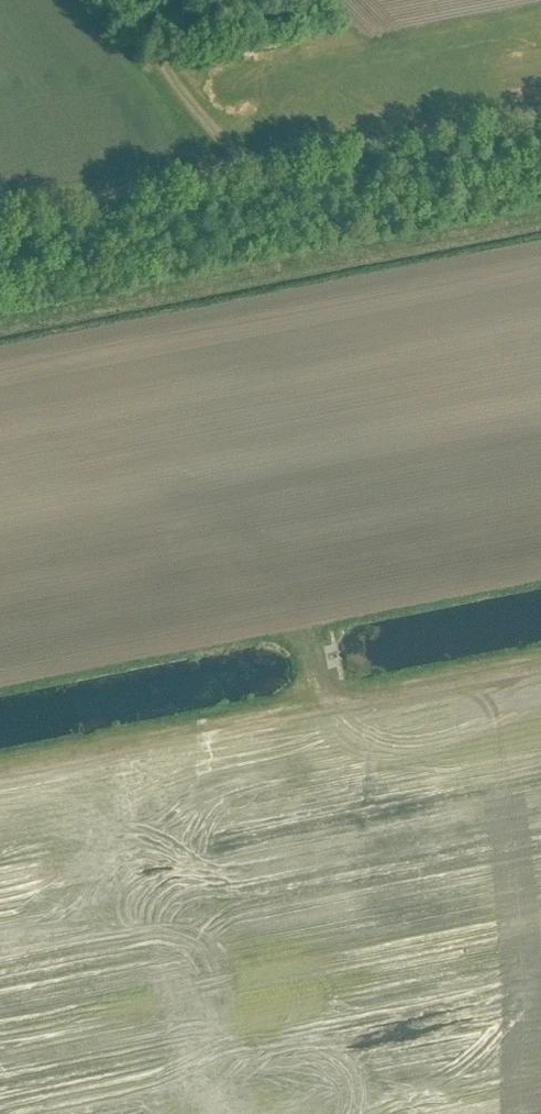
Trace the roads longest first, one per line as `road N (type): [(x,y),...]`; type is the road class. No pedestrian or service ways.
road 1 (unclassified): [(0,223),(540,120)]

